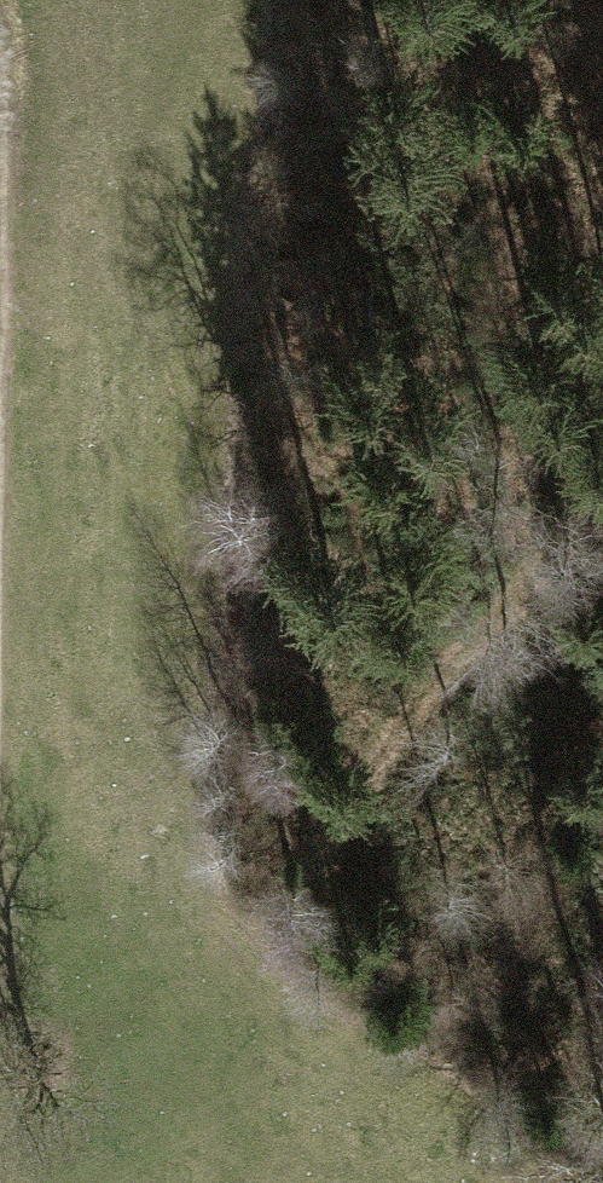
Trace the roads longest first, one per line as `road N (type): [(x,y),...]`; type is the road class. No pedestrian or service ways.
road 1 (track): [(602,481),(303,828)]

